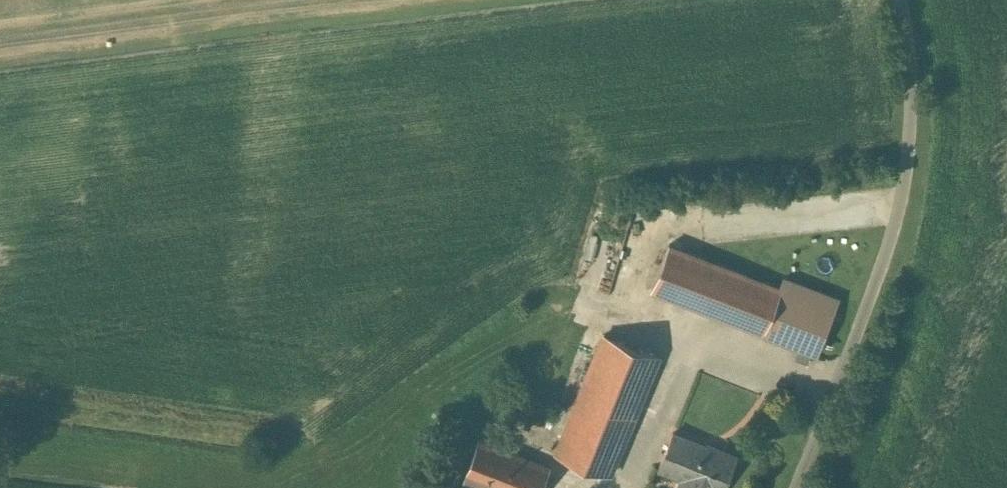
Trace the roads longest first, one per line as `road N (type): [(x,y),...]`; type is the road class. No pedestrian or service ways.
road 1 (unclassified): [(900,0),(909,61),(905,183),(796,487)]

